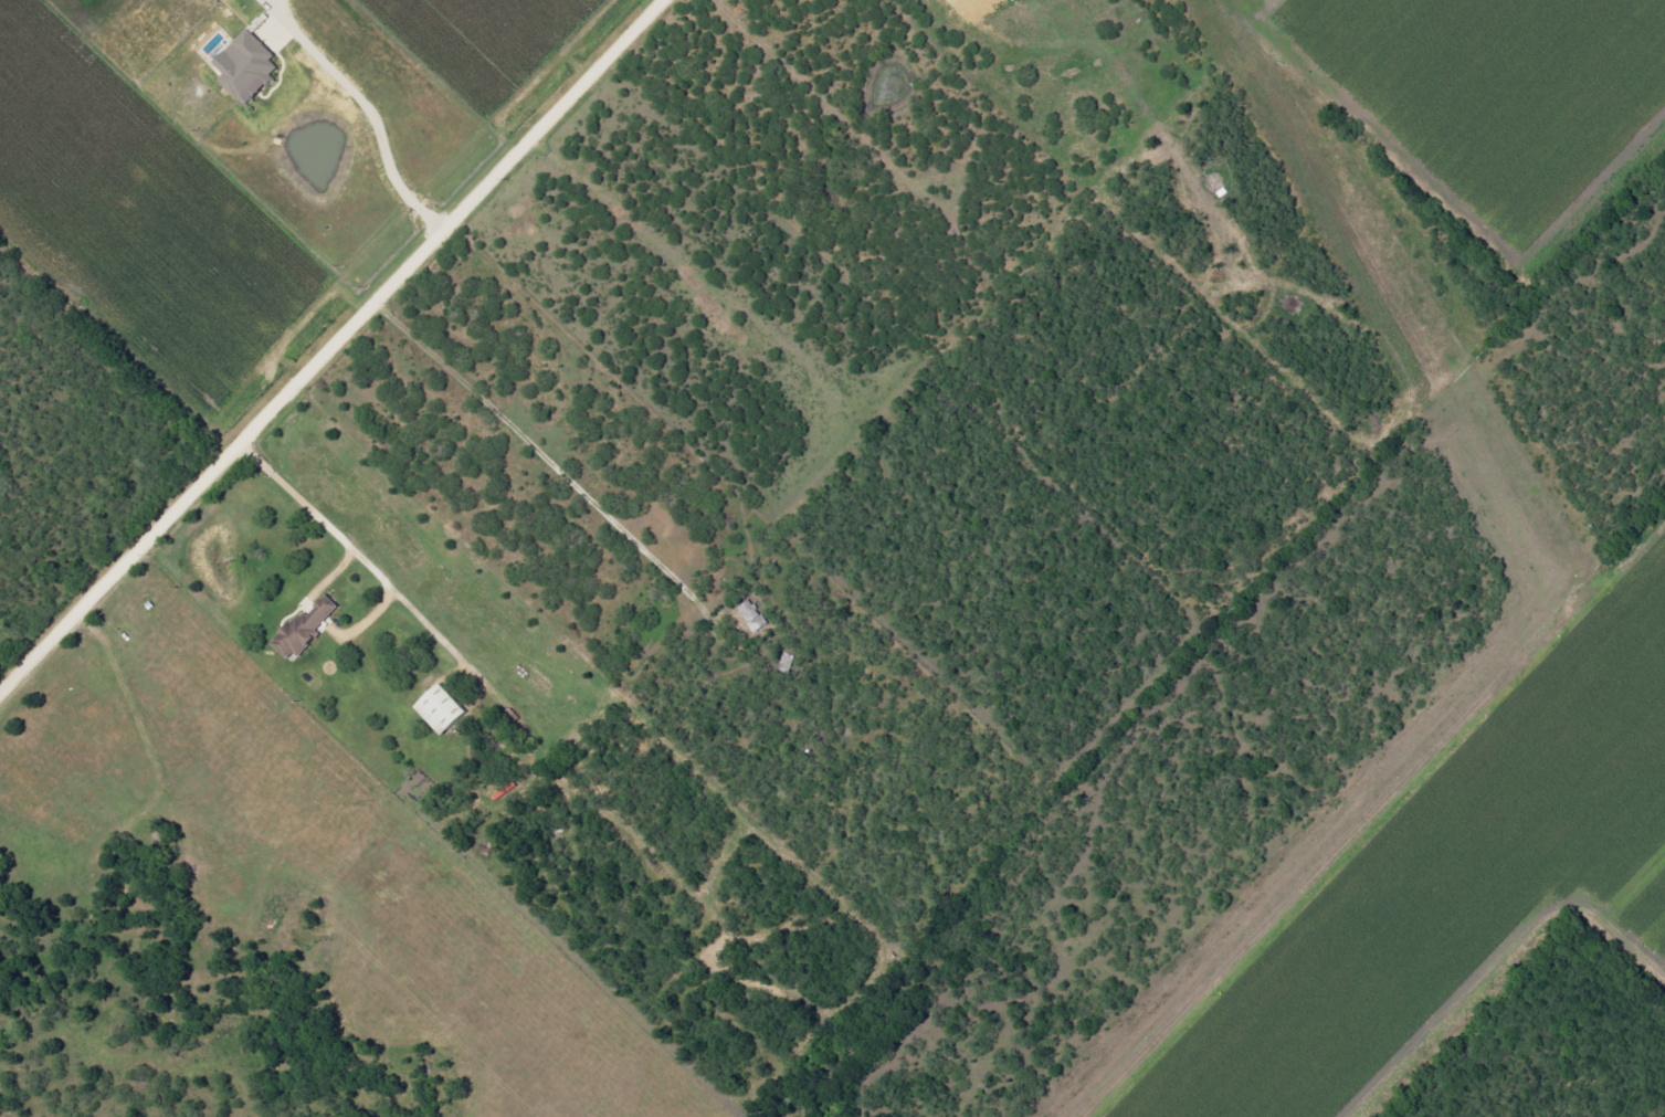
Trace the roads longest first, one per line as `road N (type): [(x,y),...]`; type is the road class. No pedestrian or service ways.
road 1 (residential): [(0,696),(670,0)]

